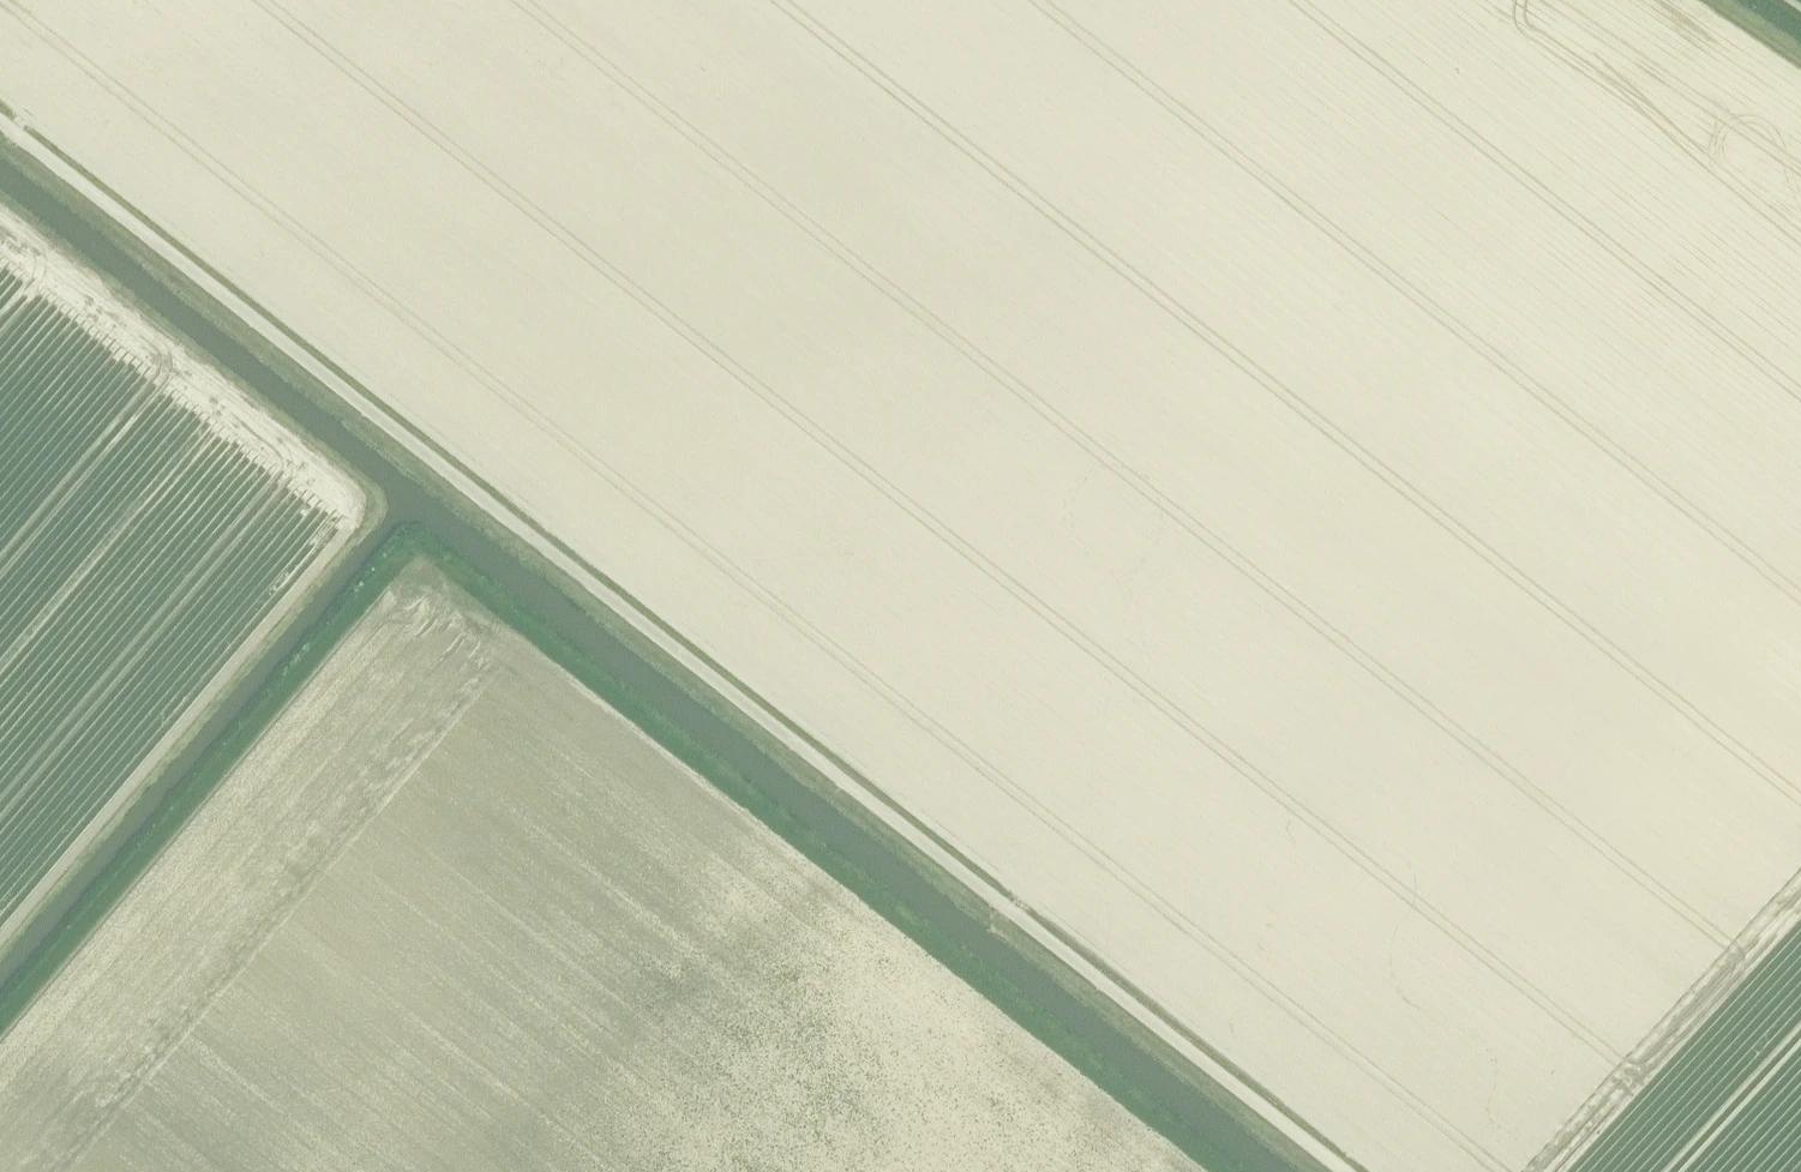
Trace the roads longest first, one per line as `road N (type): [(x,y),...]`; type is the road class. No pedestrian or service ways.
road 1 (unclassified): [(1344,1171),(0,125)]

